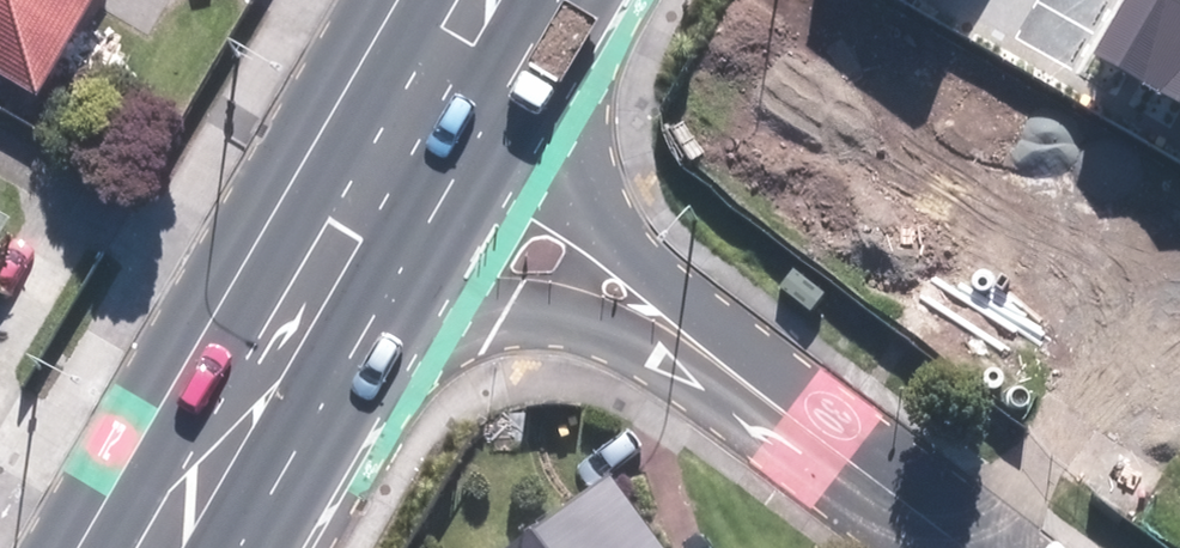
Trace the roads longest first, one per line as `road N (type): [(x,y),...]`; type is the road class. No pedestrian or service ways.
road 1 (residential): [(951,547),(667,335)]
road 2 (residential): [(512,20),(602,235),(667,335)]
road 3 (primary): [(344,315),(512,20)]
road 4 (residential): [(667,335),(612,317),(486,307),(344,315)]
road 5 (primary): [(206,547),(344,315)]

